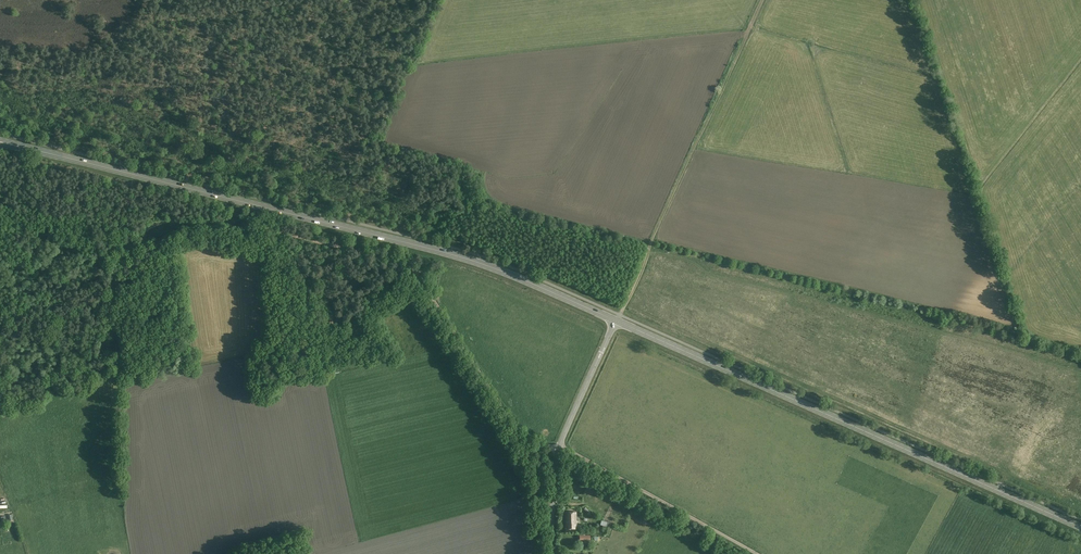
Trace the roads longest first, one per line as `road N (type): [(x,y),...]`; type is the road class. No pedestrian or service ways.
road 1 (track): [(0,325),(159,222),(272,226),(419,275),(516,426),(559,449)]
road 2 (primary): [(615,323),(450,254),(33,150)]
road 3 (primary): [(1080,527),(615,323)]
road 4 (track): [(621,316),(763,0)]
road 5 (unclassified): [(551,553),(559,449),(615,323)]
road 6 (track): [(754,553),(560,445)]

